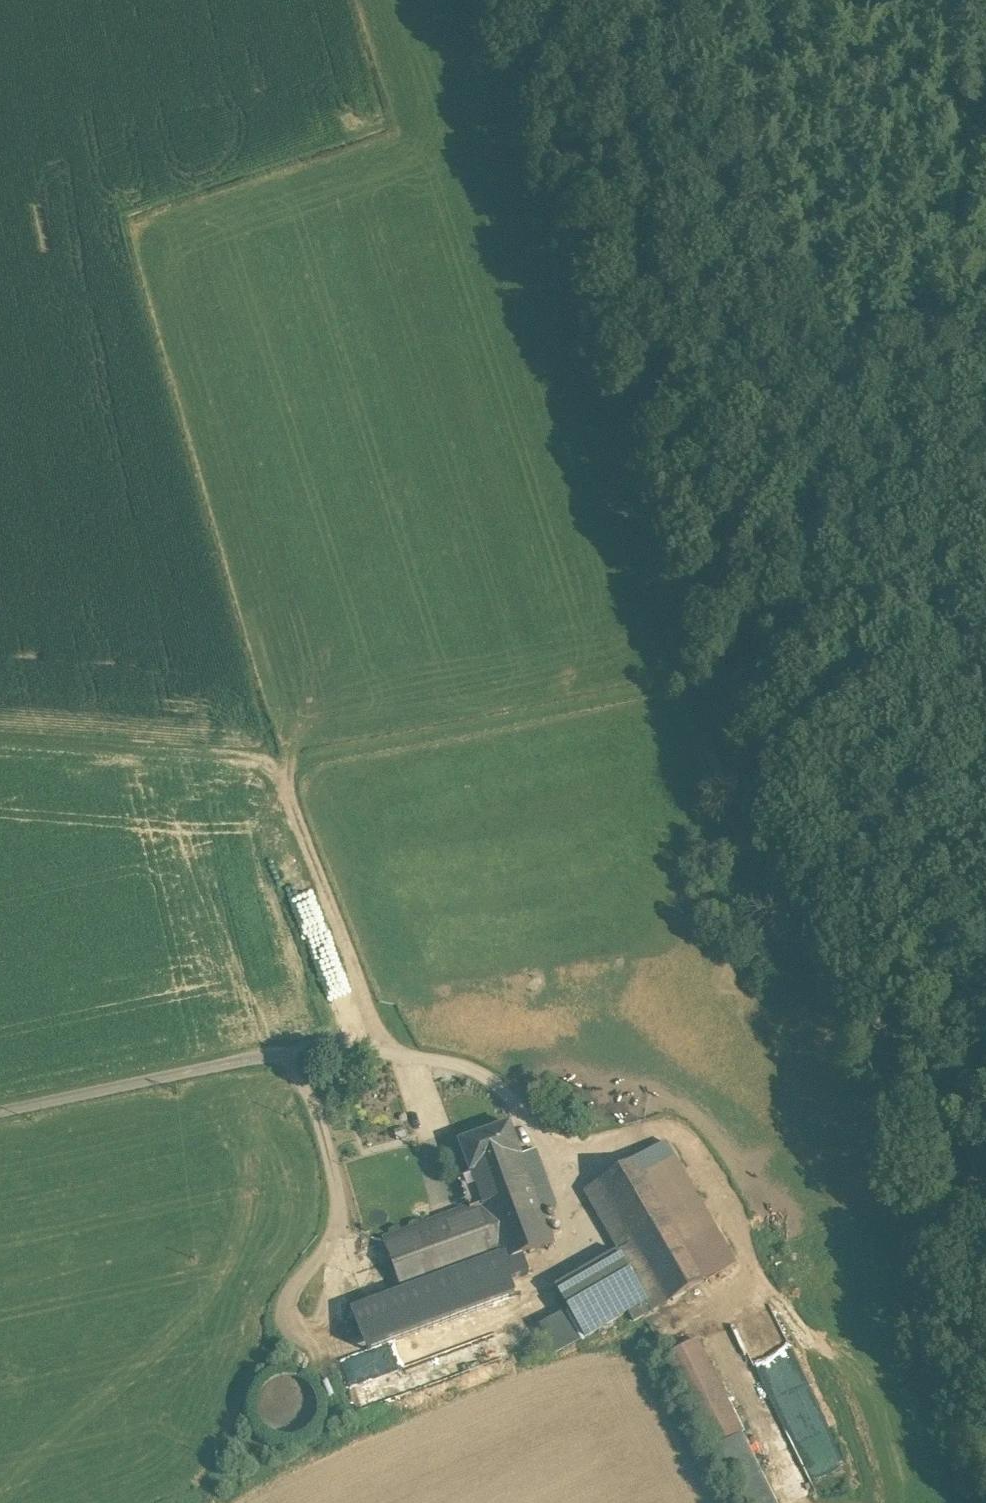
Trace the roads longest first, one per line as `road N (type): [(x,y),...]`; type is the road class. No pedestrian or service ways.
road 1 (track): [(740,672),(278,767),(389,1054)]
road 2 (track): [(0,1117),(277,1058),(389,1054),(475,1070)]
road 3 (track): [(985,1192),(937,1213),(985,1280)]

